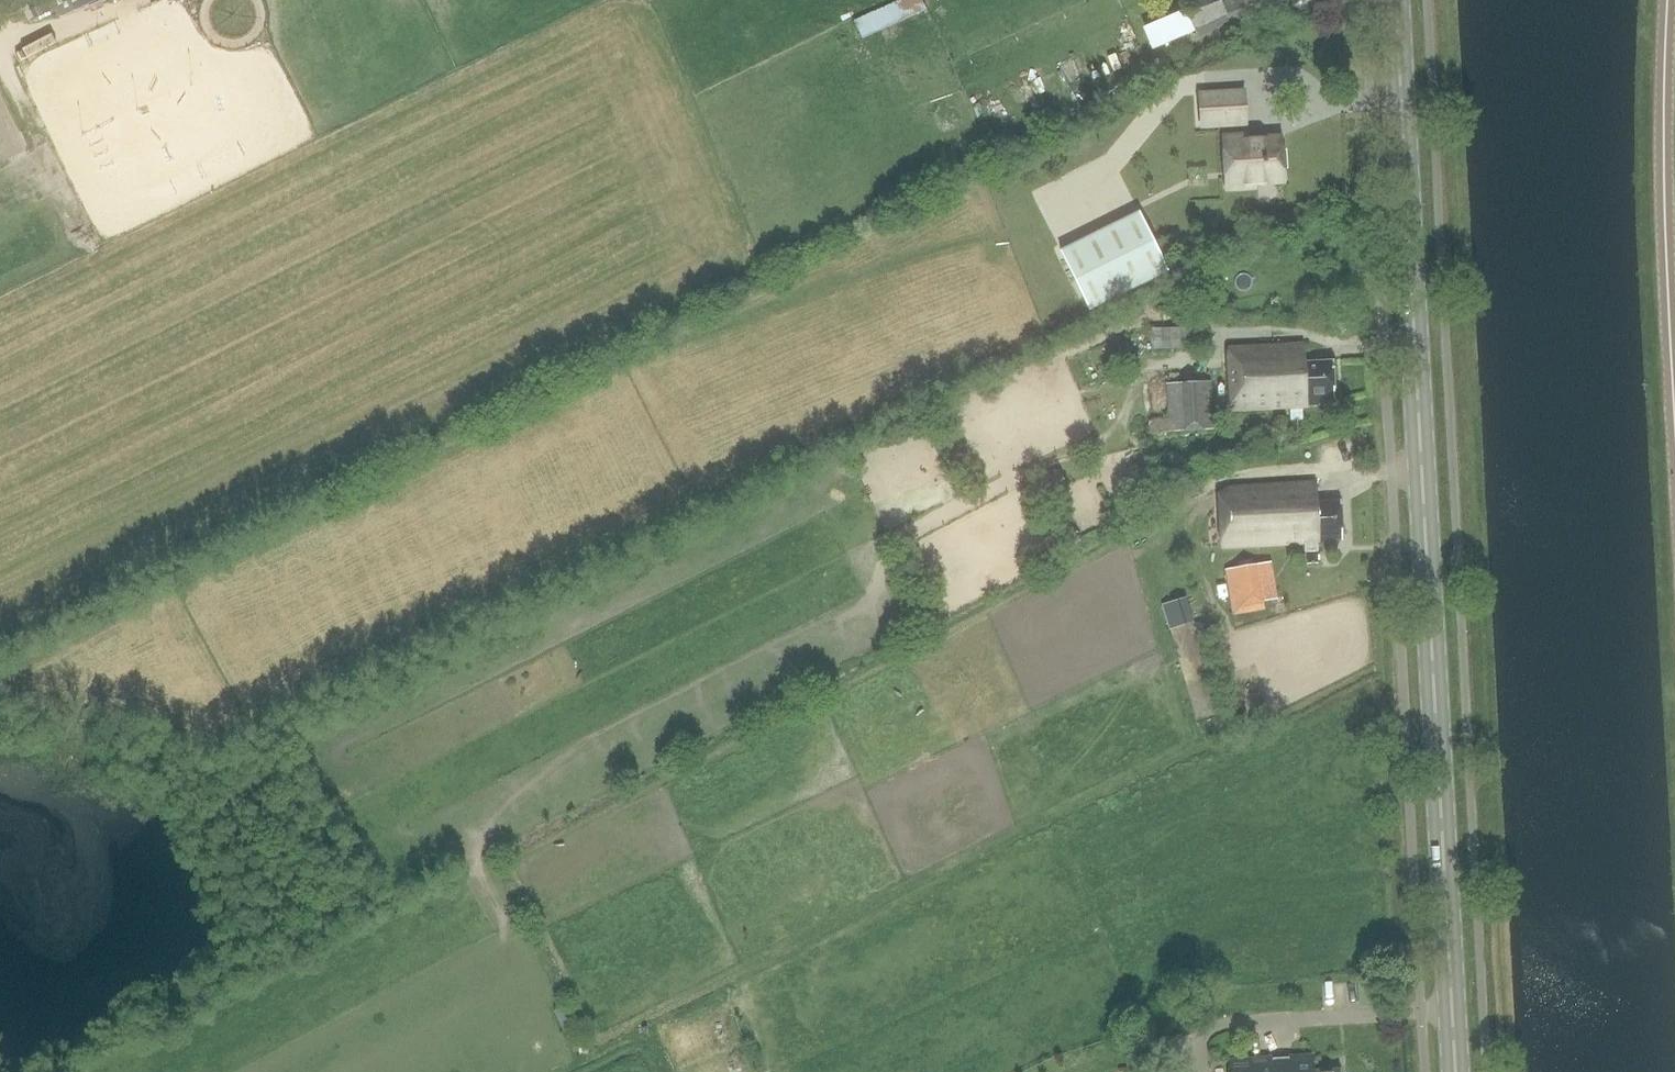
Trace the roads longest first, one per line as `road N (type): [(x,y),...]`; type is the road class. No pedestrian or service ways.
road 1 (secondary): [(1457,1071),(1396,0)]
road 2 (unclassified): [(1674,412),(1663,142),(1669,0)]

